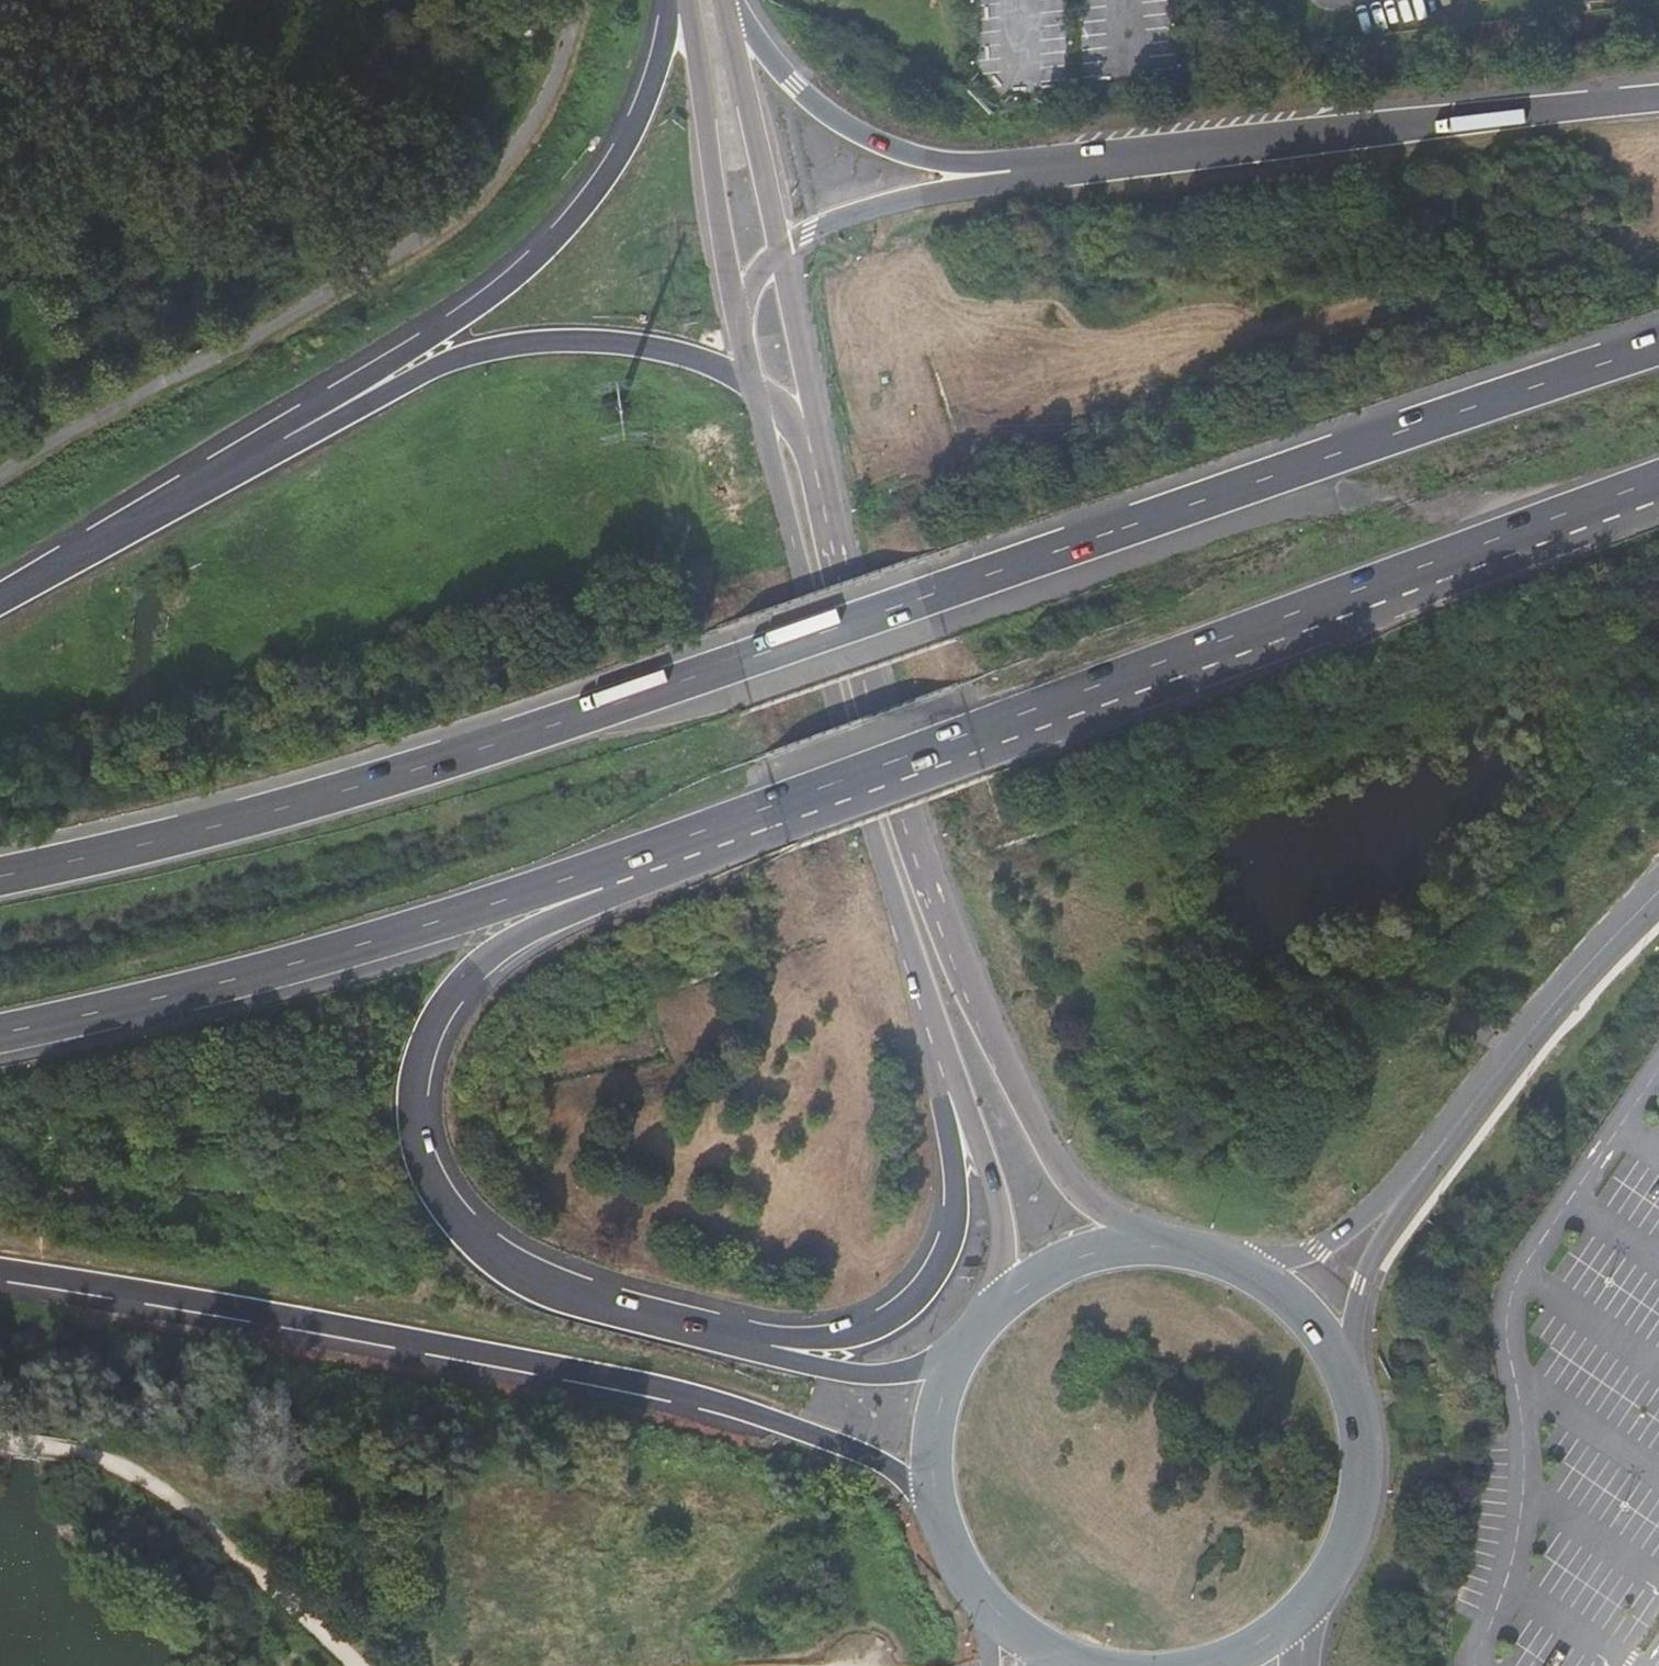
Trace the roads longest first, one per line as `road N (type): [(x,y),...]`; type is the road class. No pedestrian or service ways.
road 1 (trunk): [(1658,346),(547,726),(194,831),(0,875)]
road 2 (trunk): [(708,830),(1658,479)]
road 3 (trunk): [(0,1272),(622,1386),(834,1449),(935,1503)]
road 4 (secondary): [(1167,1251),(1077,1197),(1038,1136),(986,1020),(918,834),(869,663),(816,427)]
road 5 (trunk): [(729,1341),(534,1282),(481,1249),(443,1206),(417,1154),(412,1103),(443,1009),(482,964),(532,931),(669,871),(708,830)]
road 6 (trunk): [(0,1033),(365,946),(708,830)]
road 7 (secondary): [(753,384),(944,1072)]
road 8 (trunk): [(1658,99),(1010,172)]
road 9 (trunk): [(671,0),(648,82),(592,189),(516,271),(378,379)]
road 10 (trunk): [(378,379),(0,594)]
road 11 (trunk): [(944,1072),(950,1186),(947,1223),(927,1278),(860,1330),(729,1341)]
road 12 (unclassified): [(1387,1212),(1560,994),(1658,895)]
road 13 (trunk): [(753,384),(662,350),(566,340),(517,344),(378,379)]
road 14 (trunk): [(1010,172),(863,137),(794,86),(732,20)]
road 15 (secondary): [(686,0),(734,313)]
road 16 (secondary): [(1288,1618),(1330,1563),(1353,1493),(1355,1454),(1339,1379)]
road 17 (trunk): [(1010,172),(846,215),(782,246)]
road 18 (secondary): [(944,1072),(982,1149),(1002,1223),(1006,1301)]
road 19 (trunk): [(954,1368),(879,1379),(808,1371),(729,1341)]
road 20 (secondary): [(782,246),(732,20)]
road 21 (secondary): [(816,427),(782,246)]
road 22 (unclassified): [(1387,1212),(1319,1249),(1219,1264)]
road 23 (unclassified): [(1339,1379),(1387,1212)]
road 24 (secondary): [(1167,1251),(1094,1256),(1006,1301)]
road 25 (secondary): [(1339,1379),(1301,1320),(1219,1264)]
road 26 (secondary): [(935,1503),(956,1562),(1003,1622)]
road 27 (secondary): [(954,1368),(934,1427),(935,1503)]

